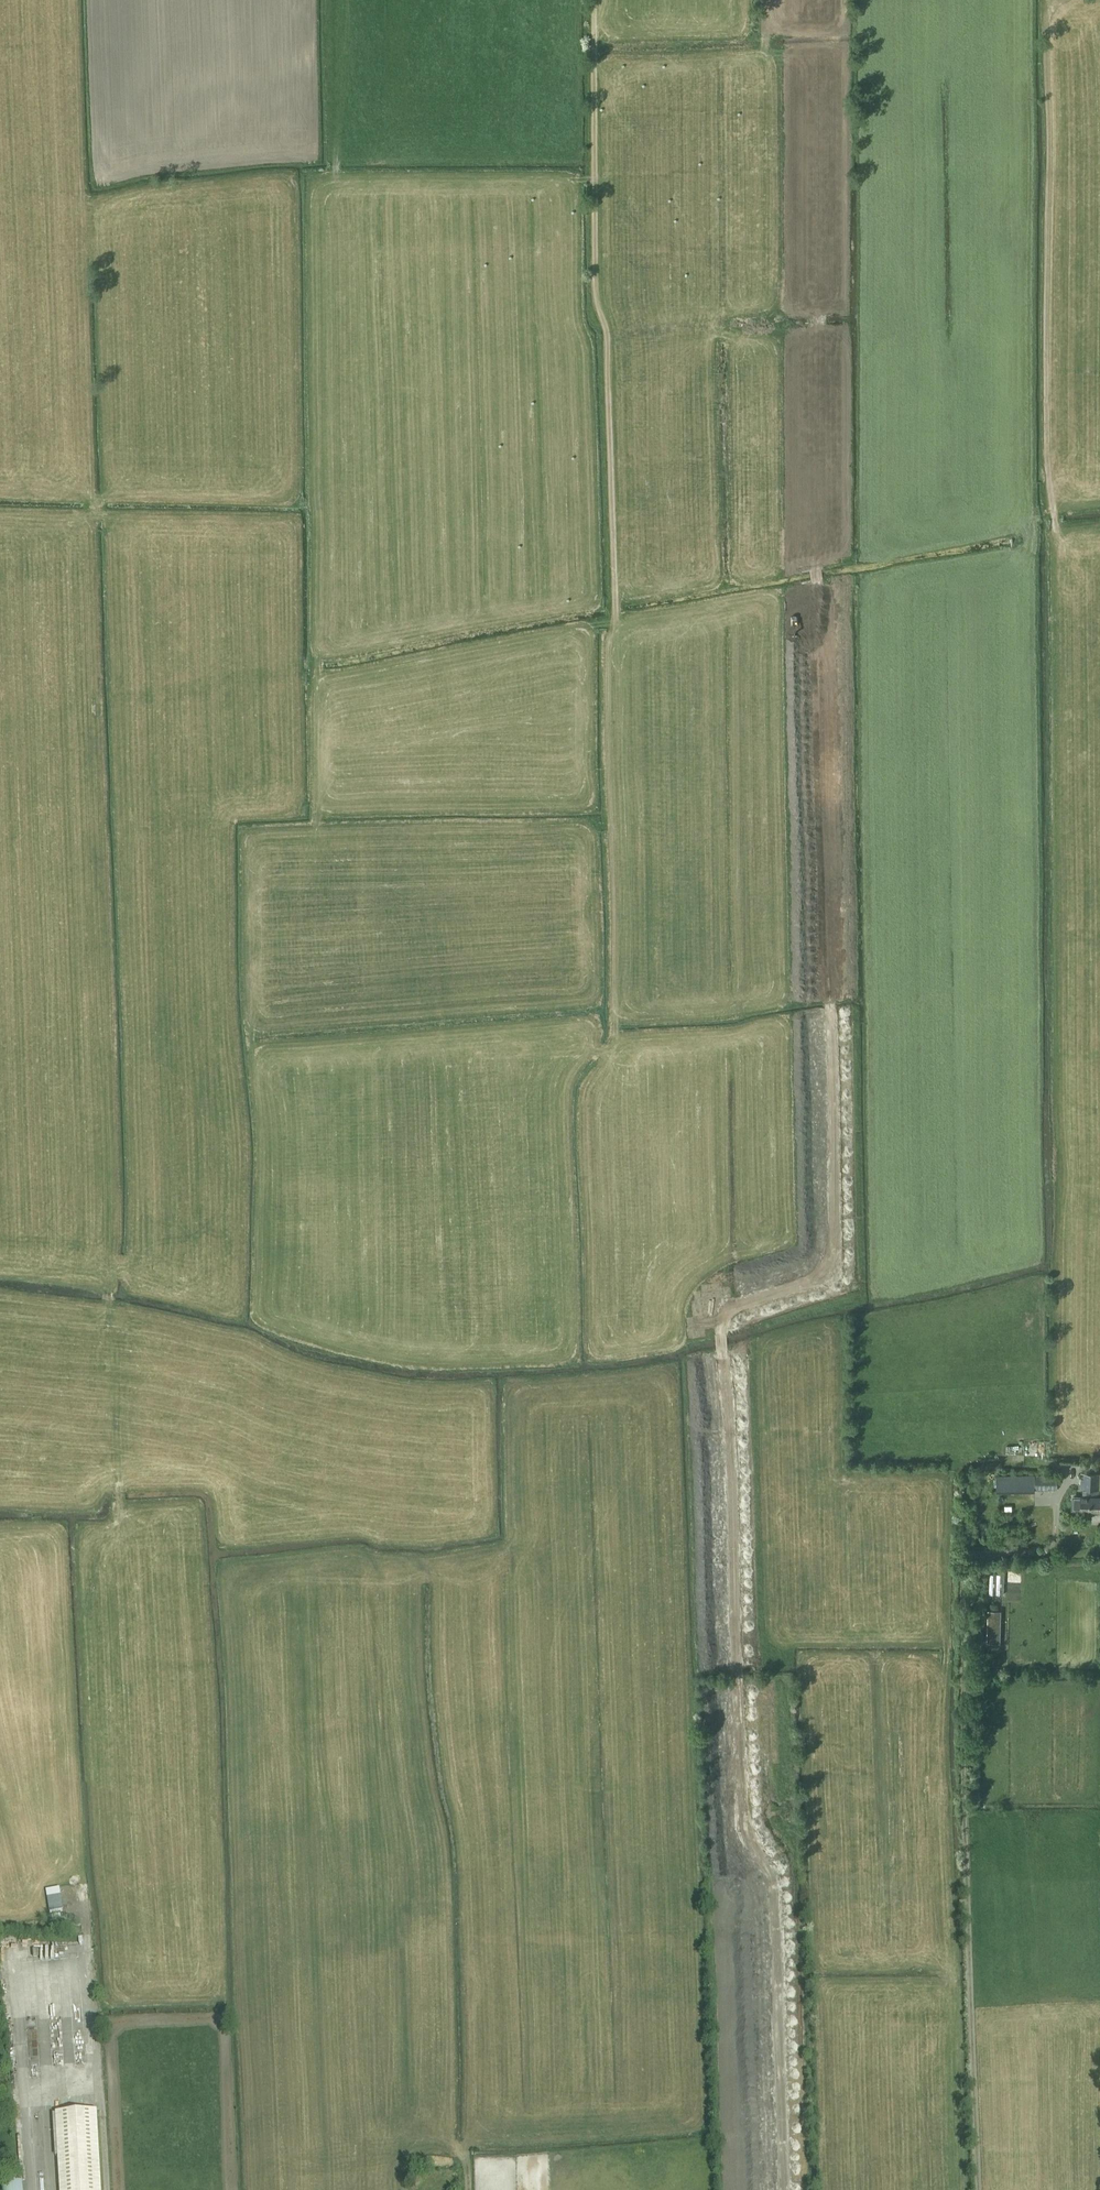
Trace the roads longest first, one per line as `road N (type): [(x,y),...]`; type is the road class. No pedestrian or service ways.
road 1 (track): [(977,2189),(961,1807),(962,1553)]

